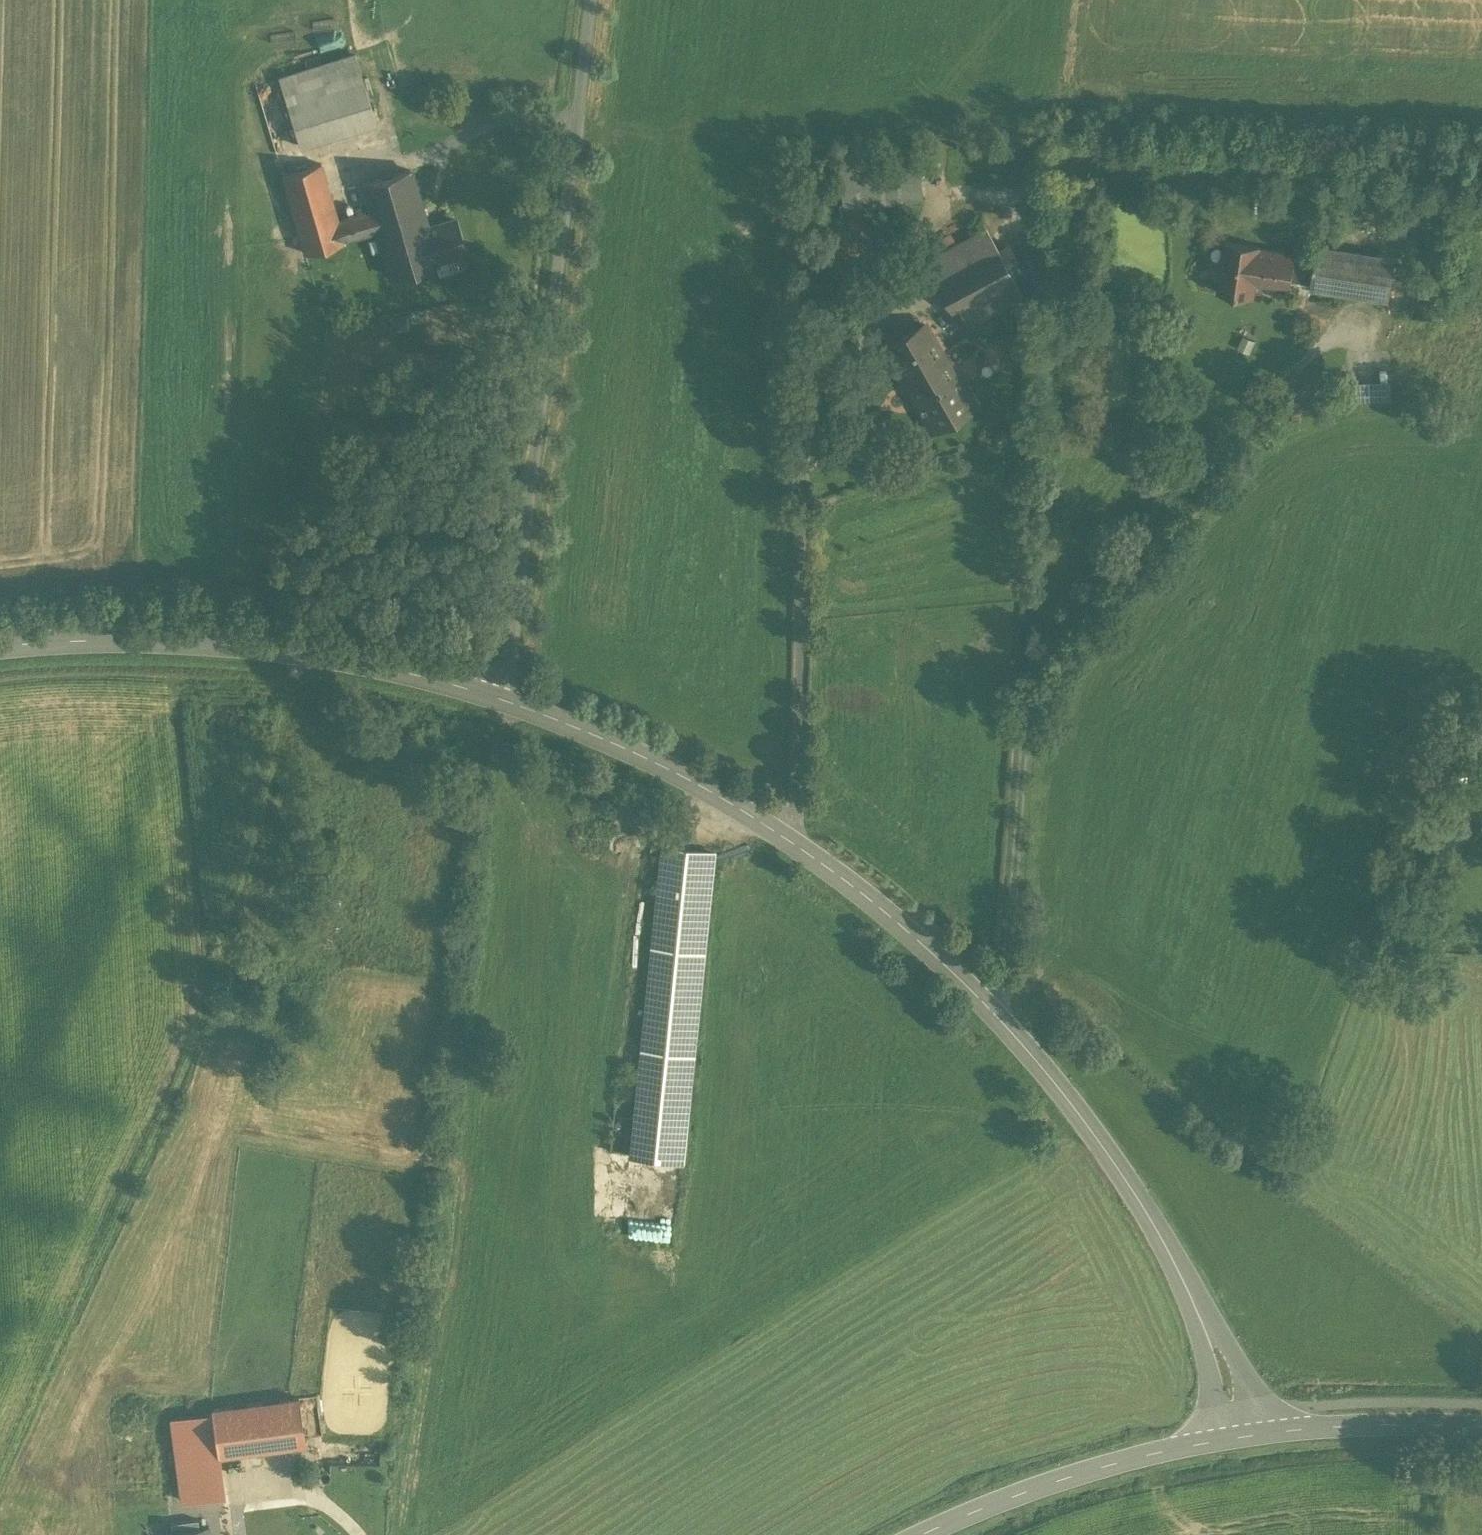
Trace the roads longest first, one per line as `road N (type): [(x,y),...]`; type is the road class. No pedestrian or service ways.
road 1 (tertiary): [(506,699),(747,812),(859,890),(997,1014),(1153,1220),(1215,1344),(1241,1435)]
road 2 (track): [(981,1000),(1010,938),(1038,650),(1336,317)]
road 3 (unclassified): [(592,0),(506,699)]
road 4 (tertiary): [(0,646),(151,638),(249,645),(506,699)]
road 5 (tertiary): [(1241,1435),(1058,1478),(914,1534)]
road 6 (tertiary): [(1481,1426),(1350,1424),(1241,1435)]

